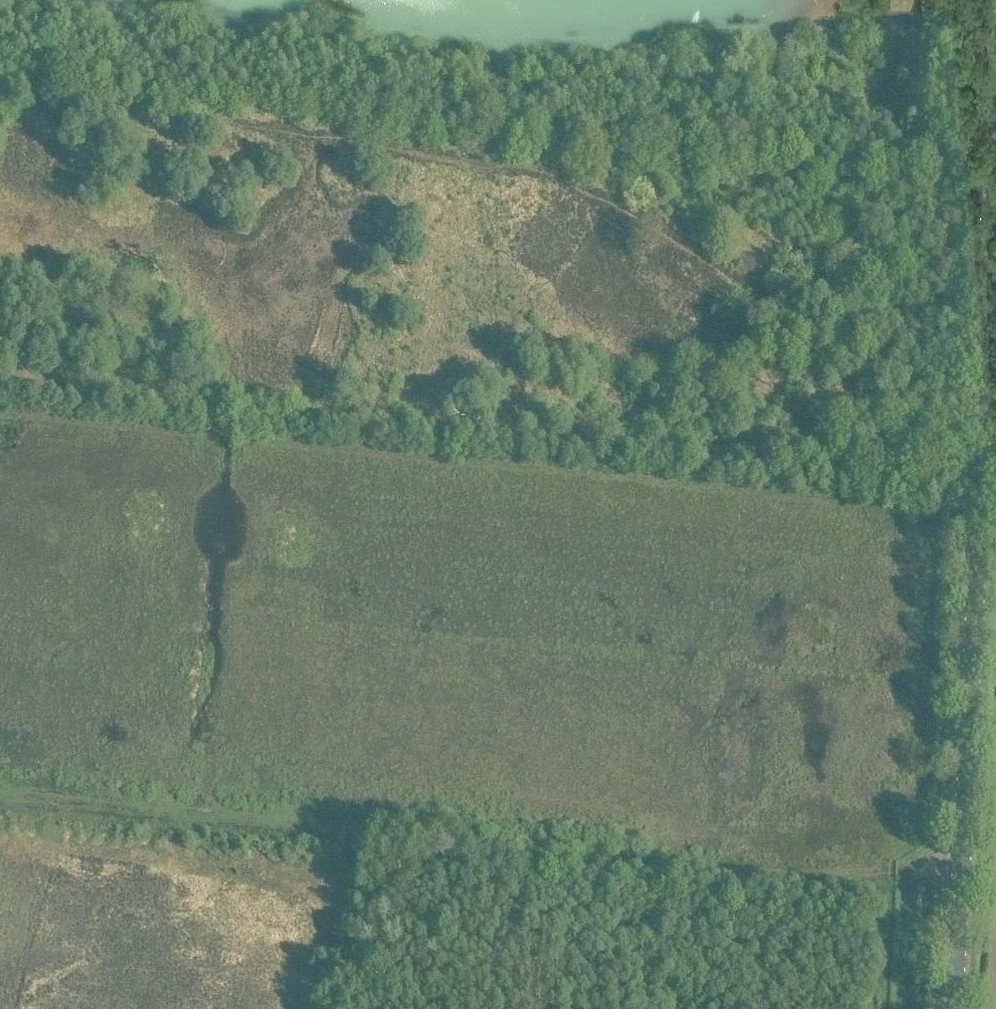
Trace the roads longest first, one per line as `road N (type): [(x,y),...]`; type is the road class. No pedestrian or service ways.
road 1 (unclassified): [(953,1008),(995,197)]

